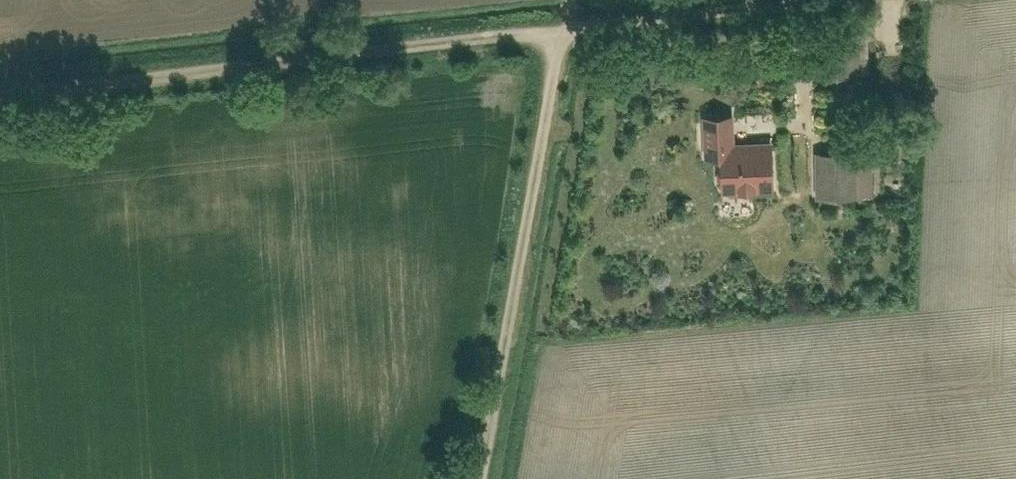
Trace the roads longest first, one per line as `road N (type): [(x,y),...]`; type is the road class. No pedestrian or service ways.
road 1 (track): [(773,0),(0,86)]
road 2 (unclassified): [(474,478),(557,24)]

